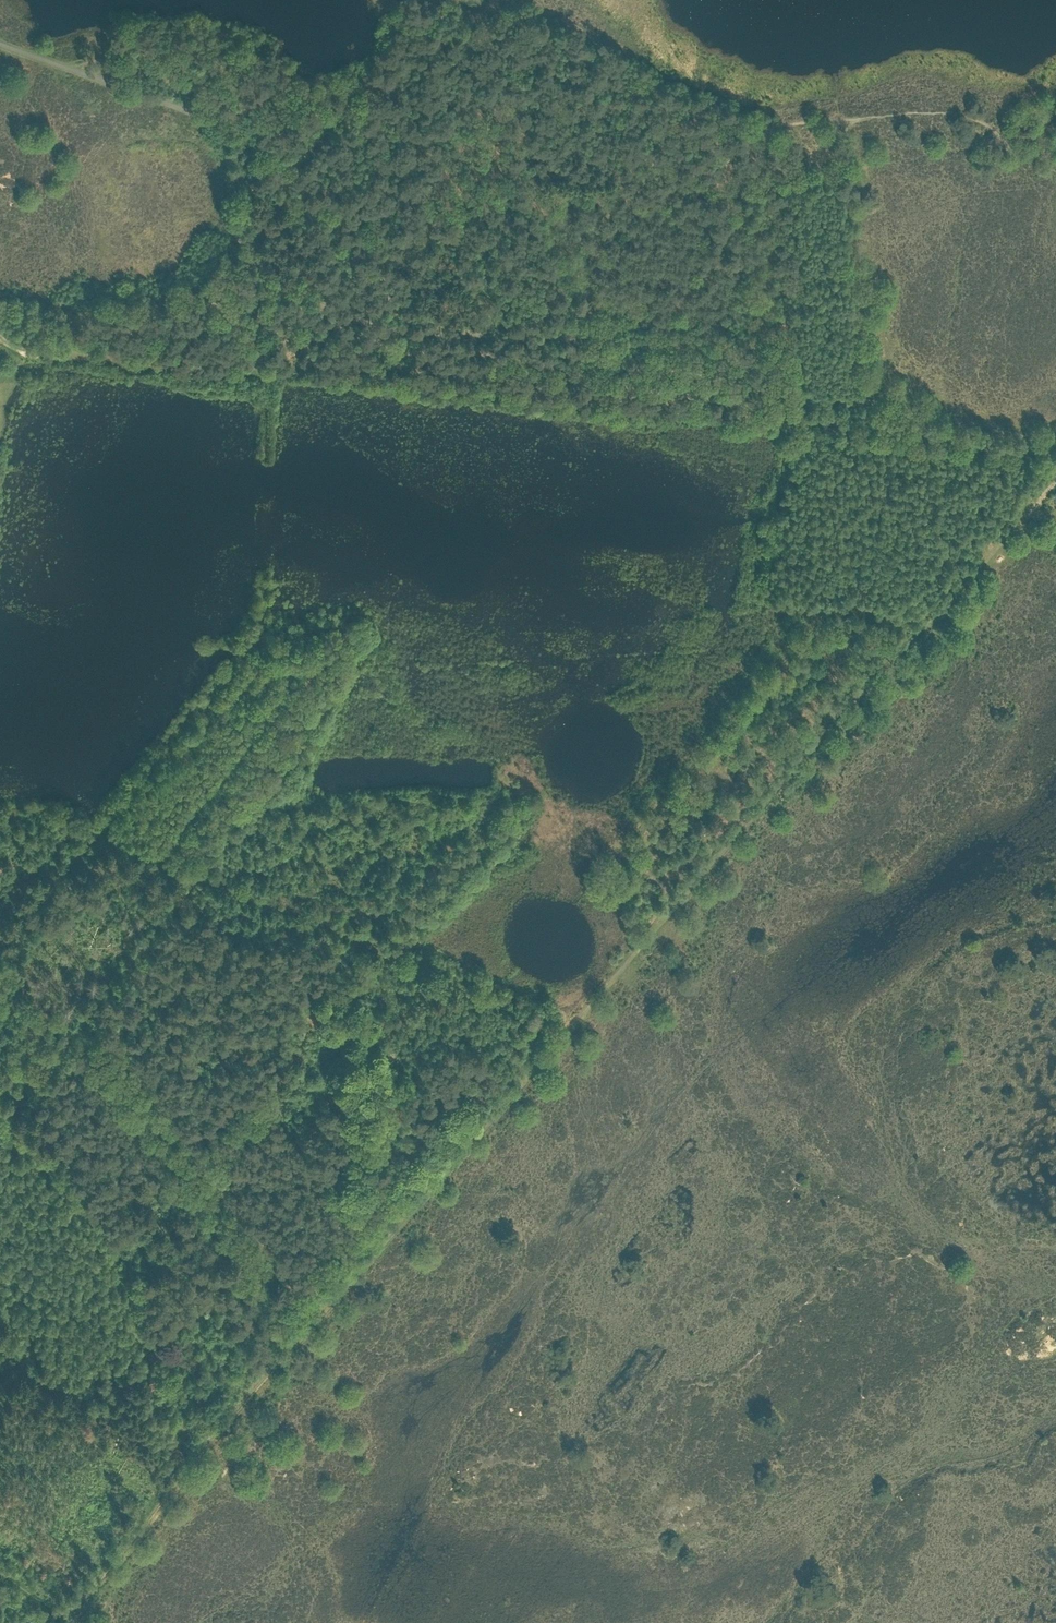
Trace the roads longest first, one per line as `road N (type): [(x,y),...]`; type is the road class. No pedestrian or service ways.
road 1 (track): [(201,325),(333,328),(388,351),(479,357),(796,419),(1055,459)]
road 2 (track): [(152,363),(30,350),(0,335)]

